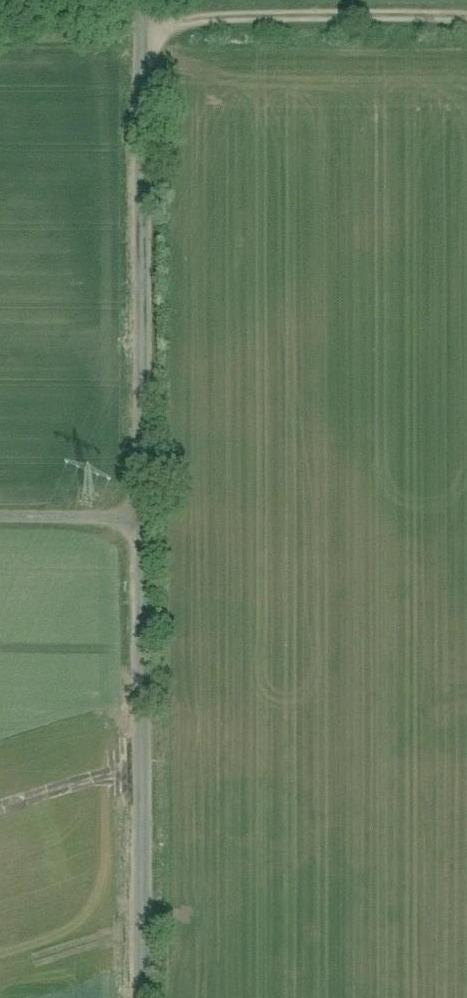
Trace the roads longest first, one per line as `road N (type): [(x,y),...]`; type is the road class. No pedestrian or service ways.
road 1 (unclassified): [(124,0),(123,522)]
road 2 (unclassified): [(123,522),(133,997)]
road 3 (track): [(466,22),(0,20)]
road 4 (unclassified): [(123,522),(0,521)]

